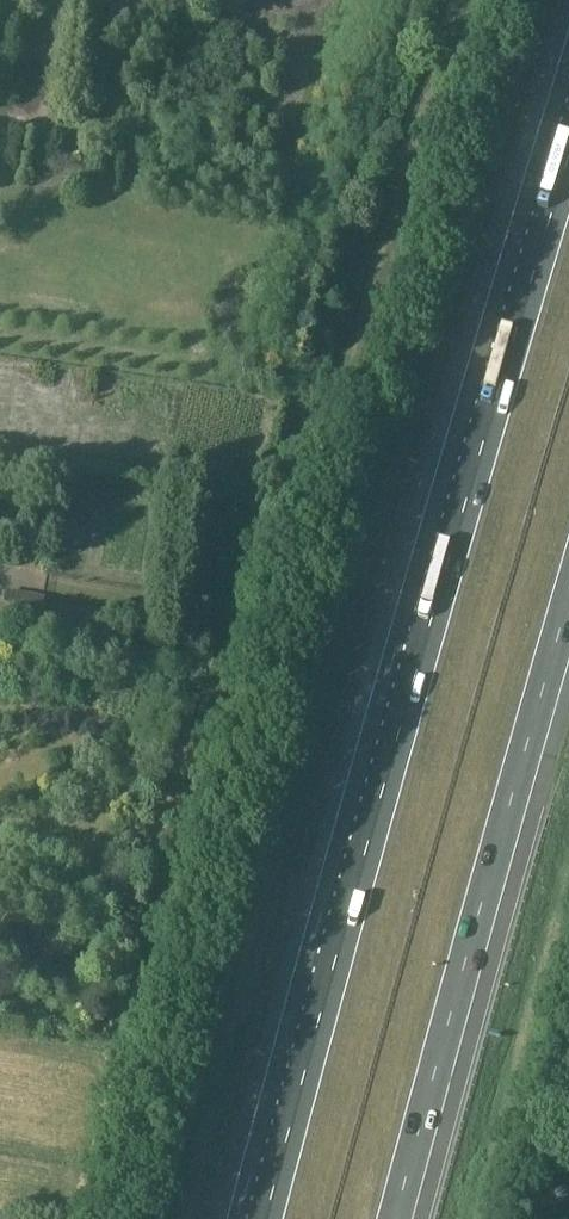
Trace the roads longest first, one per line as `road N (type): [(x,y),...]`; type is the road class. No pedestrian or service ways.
road 1 (motorway): [(568,155),(265,1218)]
road 2 (motorway): [(396,1218),(568,599)]
road 3 (track): [(336,406),(453,0)]

